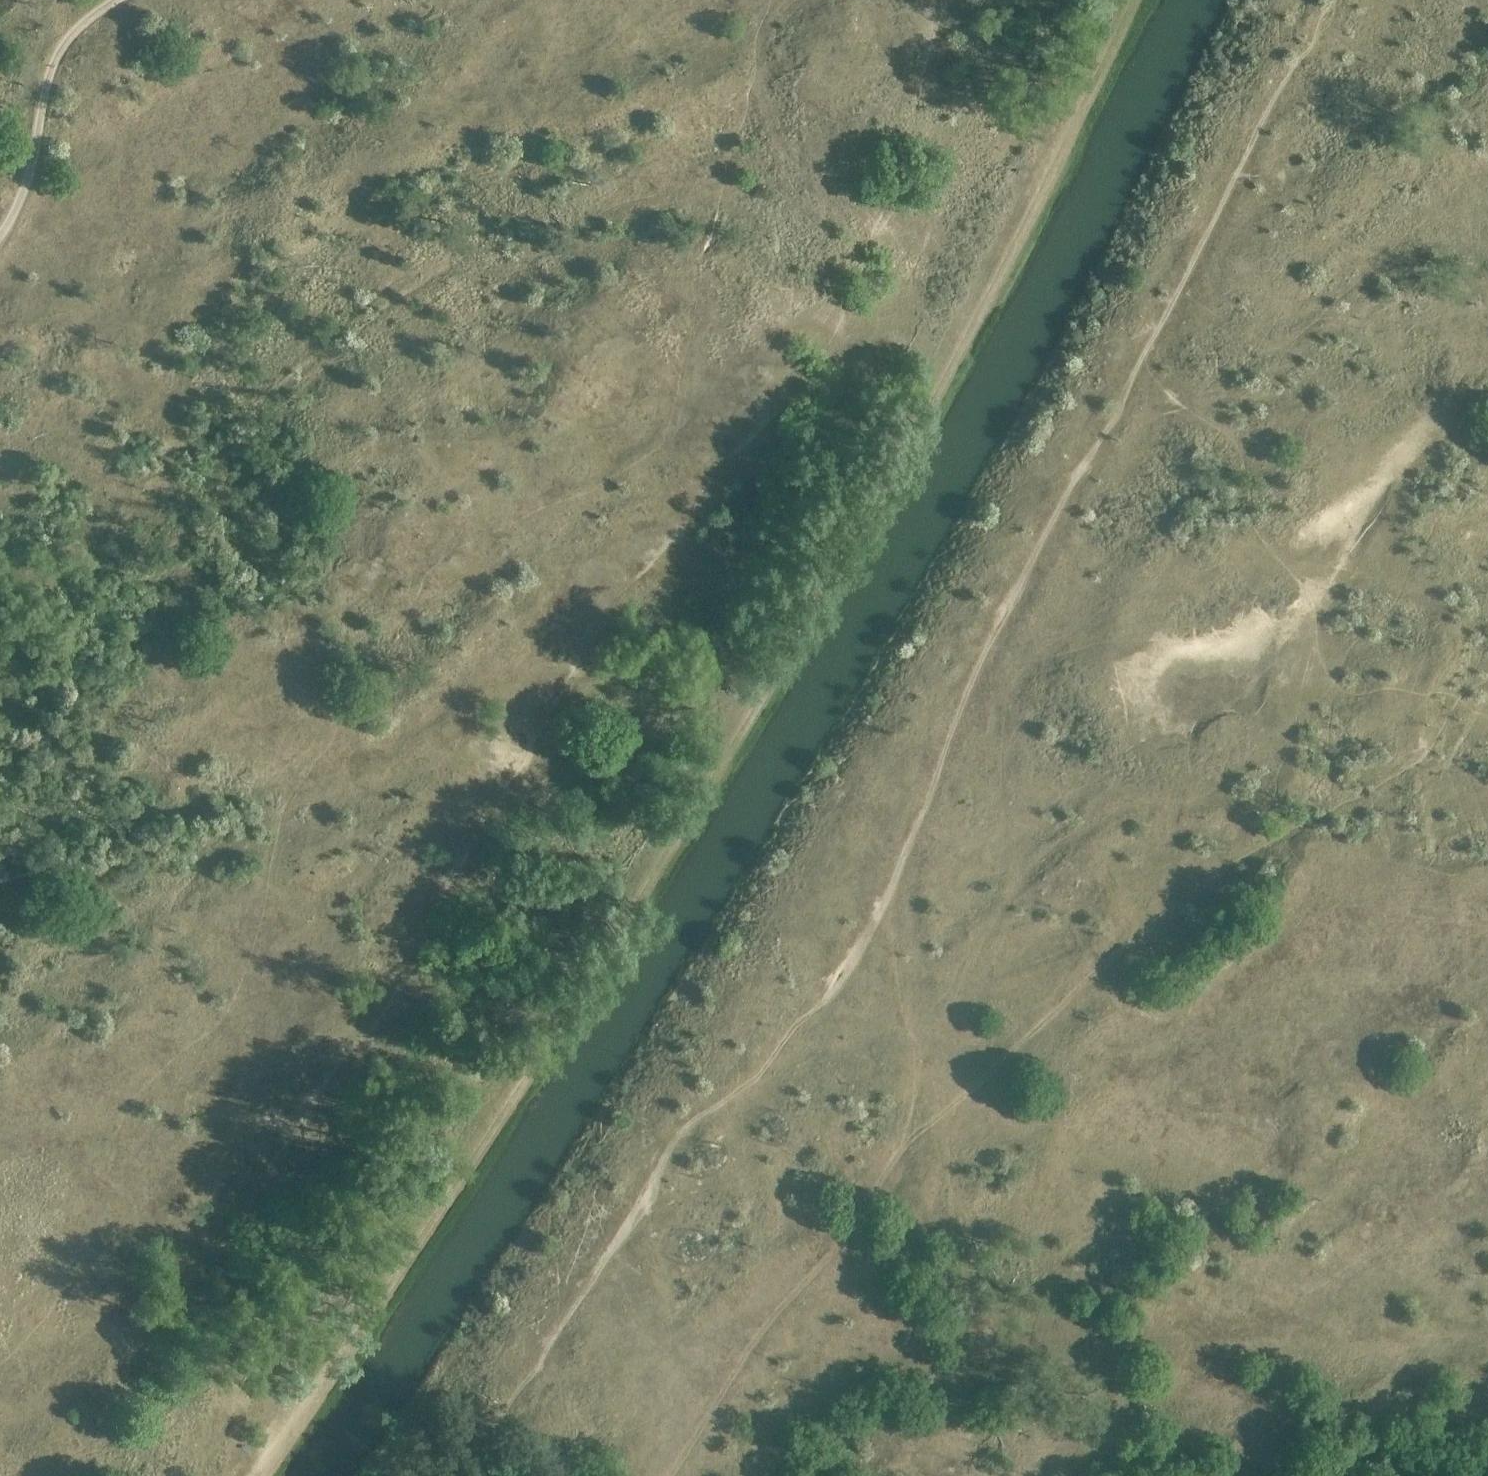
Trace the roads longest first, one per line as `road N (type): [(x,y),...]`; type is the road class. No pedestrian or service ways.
road 1 (track): [(259,1475),(583,989),(793,637),(1036,197),(1132,0)]
road 2 (track): [(115,0),(65,40),(47,76),(36,157),(0,239)]

